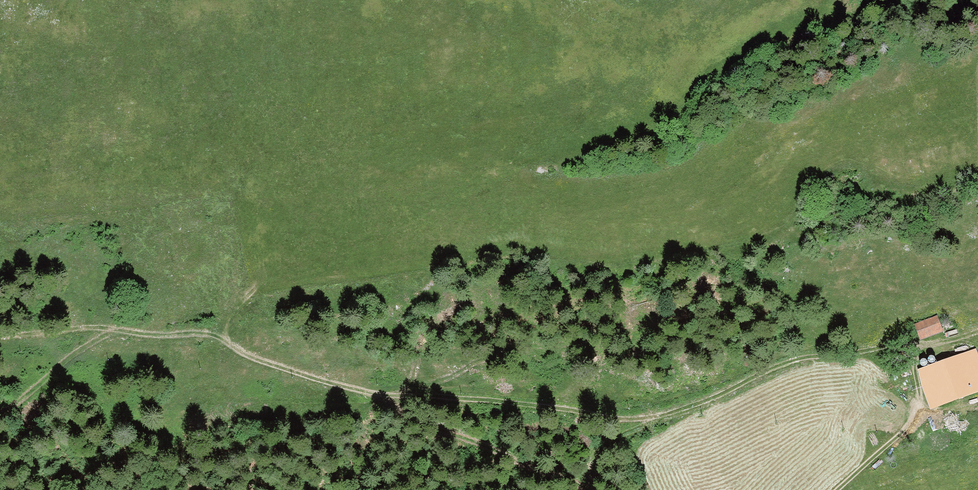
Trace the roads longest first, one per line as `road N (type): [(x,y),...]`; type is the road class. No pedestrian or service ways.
road 1 (track): [(0,338),(226,335),(246,356),(373,396),(524,400),(643,419),(797,359),(912,344)]
road 2 (track): [(380,396),(445,433),(592,489)]
road 3 (track): [(837,489),(917,409),(912,344)]
road 4 (track): [(594,489),(588,473),(595,456),(614,438),(673,412)]

